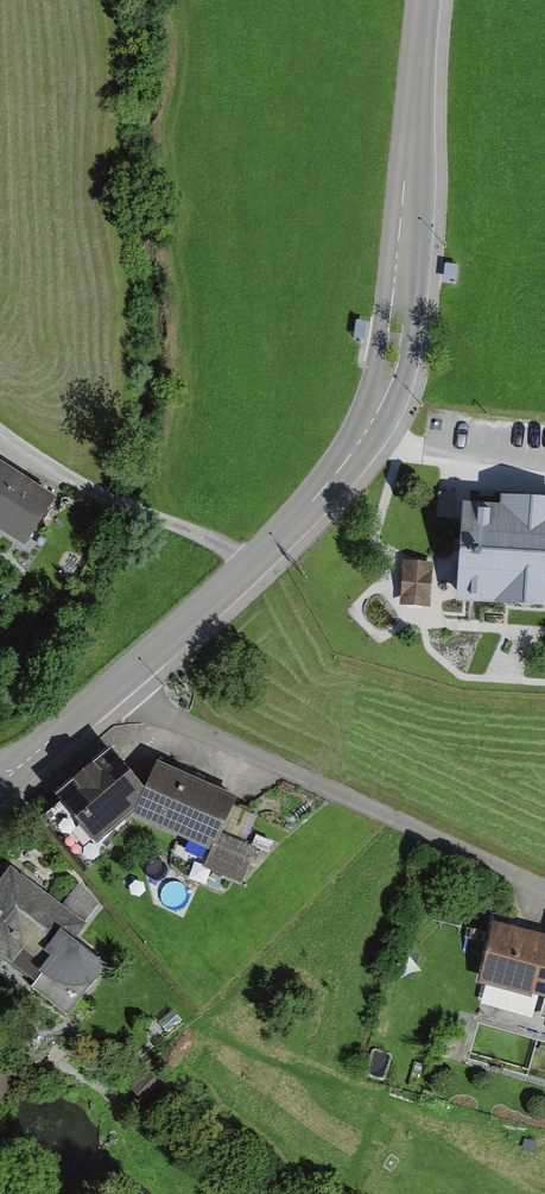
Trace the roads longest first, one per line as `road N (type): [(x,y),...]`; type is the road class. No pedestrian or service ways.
road 1 (tertiary): [(423,0),(392,360),(370,428)]
road 2 (tertiary): [(248,565),(22,766),(0,776)]
road 3 (residential): [(248,565),(207,537),(82,486),(0,435)]
road 4 (tertiary): [(370,428),(248,565)]
road 5 (residential): [(370,428),(400,445),(544,461)]

